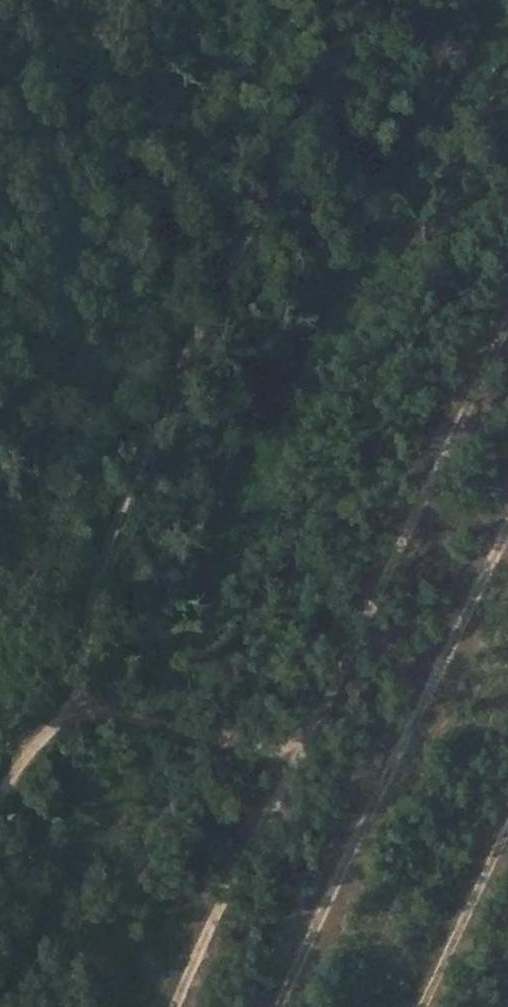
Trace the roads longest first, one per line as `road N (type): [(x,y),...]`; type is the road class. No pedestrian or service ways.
road 1 (track): [(360,0),(305,91),(156,435),(90,631),(43,727)]
road 2 (track): [(180,1006),(507,323)]
road 3 (track): [(507,527),(281,1006)]
road 4 (track): [(294,765),(136,719),(85,716),(43,727),(0,789)]
road 5 (track): [(420,1006),(507,825)]

